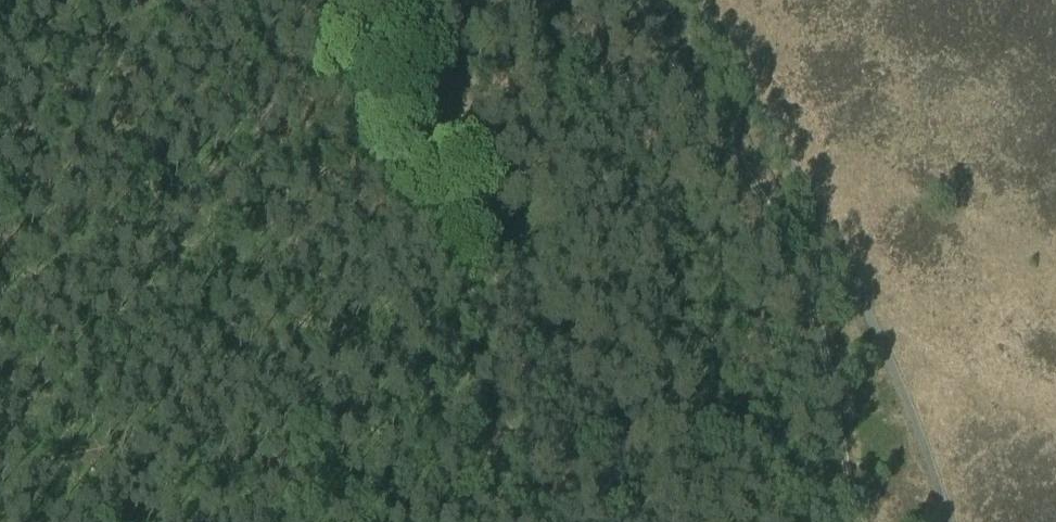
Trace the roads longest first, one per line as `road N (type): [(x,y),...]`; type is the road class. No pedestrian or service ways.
road 1 (track): [(644,0),(810,293),(830,361),(857,521)]

